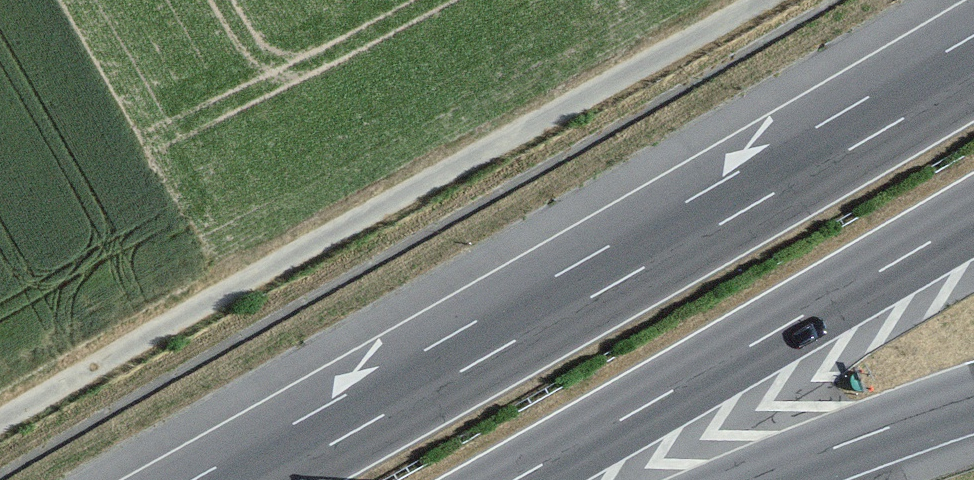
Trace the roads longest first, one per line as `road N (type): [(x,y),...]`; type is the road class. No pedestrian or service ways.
road 1 (track): [(756,0),(0,418)]
road 2 (motorway): [(973,77),(266,479)]
road 3 (motorway): [(514,479),(973,216)]
road 4 (motorway): [(754,479),(973,398)]

